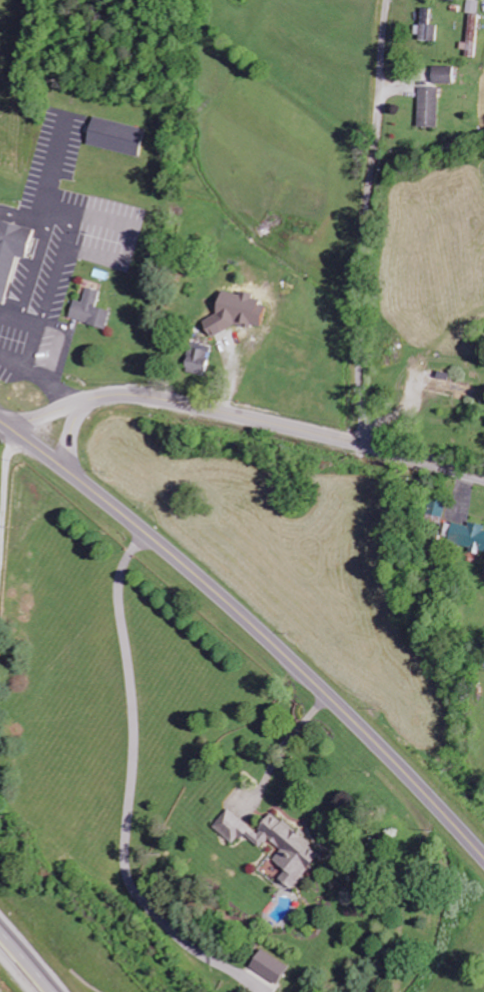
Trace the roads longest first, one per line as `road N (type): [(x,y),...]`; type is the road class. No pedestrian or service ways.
road 1 (primary): [(483,855),(242,614),(0,419)]
road 2 (secondary): [(13,430),(86,400),(147,396),(483,478)]
road 3 (residential): [(367,447),(359,311),(390,0)]

